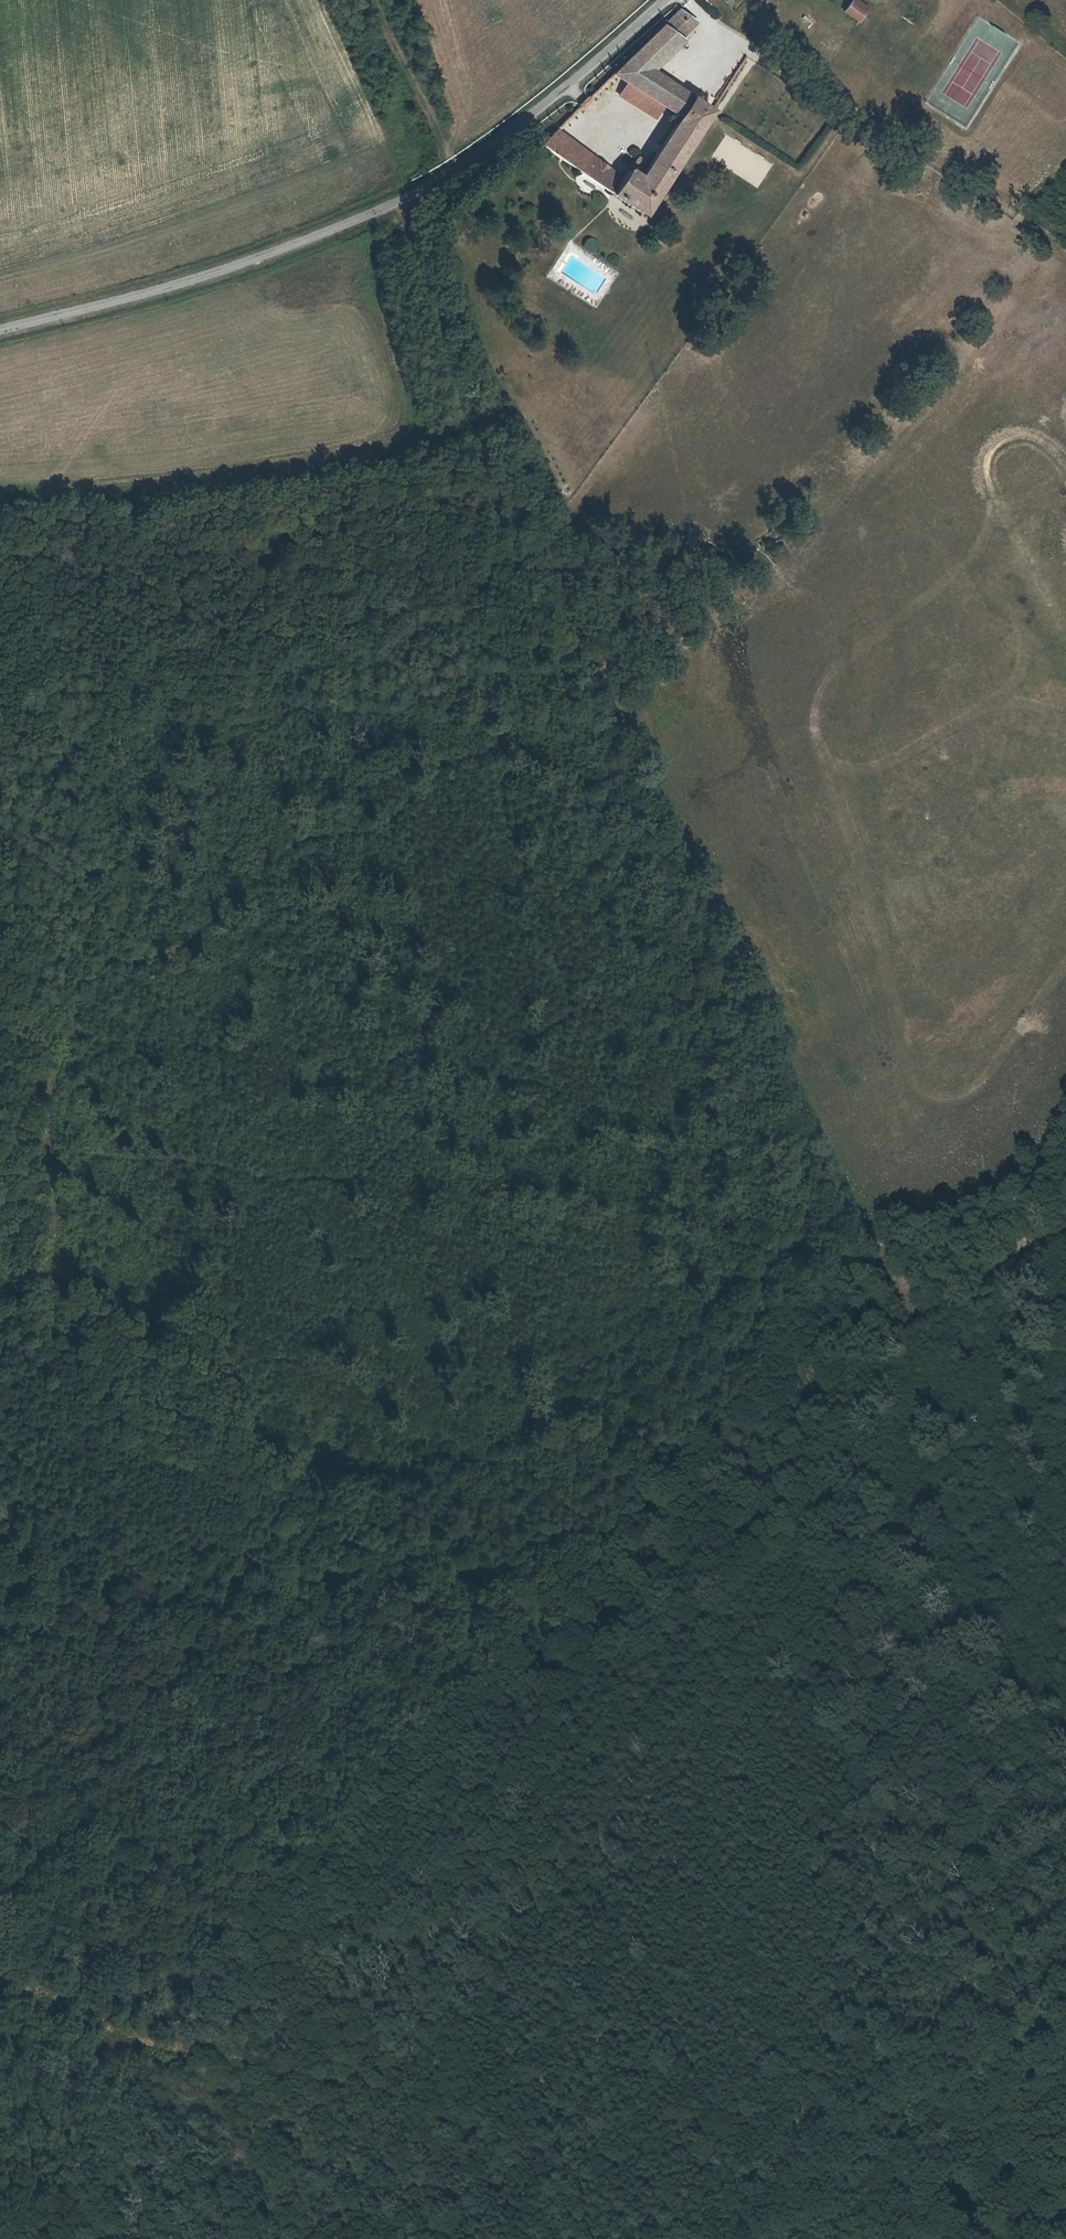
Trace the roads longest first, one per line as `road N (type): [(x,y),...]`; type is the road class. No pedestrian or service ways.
road 1 (unclassified): [(669,0),(548,103),(427,189),(146,294),(0,327)]
road 2 (track): [(450,174),(376,0)]

